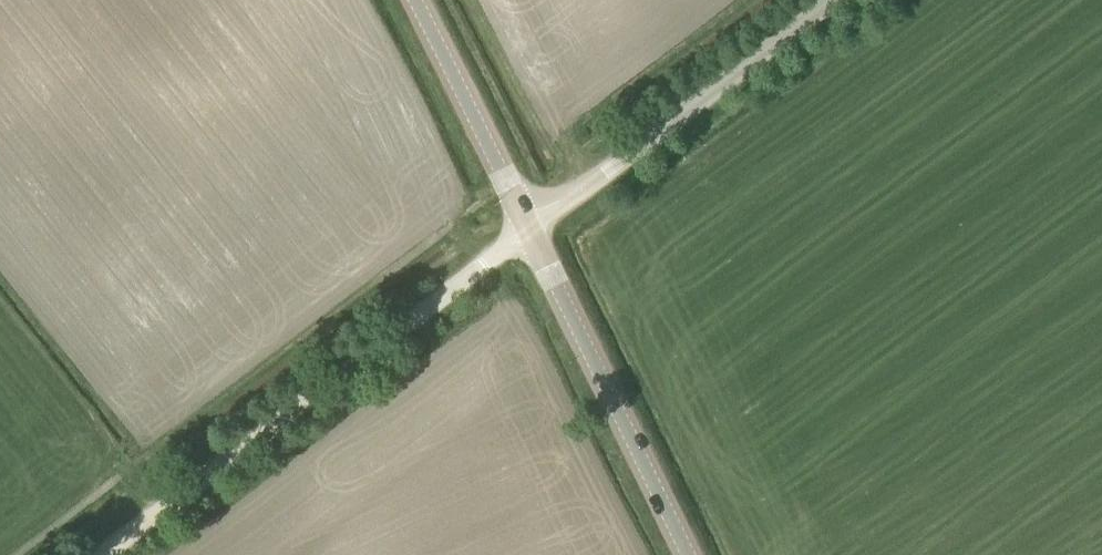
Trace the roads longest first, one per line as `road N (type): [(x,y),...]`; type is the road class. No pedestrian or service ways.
road 1 (track): [(529,226),(95,554)]
road 2 (unclassified): [(529,226),(829,0)]
road 3 (secondary): [(689,554),(529,226)]
road 4 (secondary): [(529,226),(413,0)]

